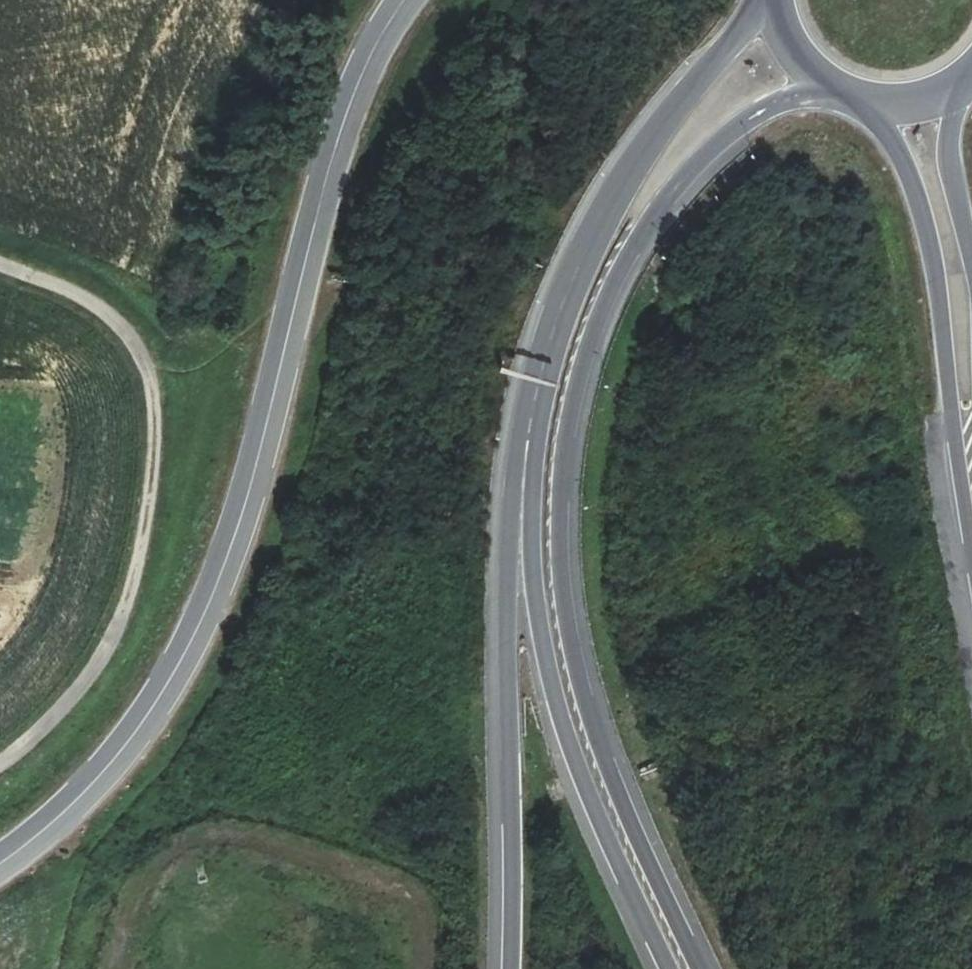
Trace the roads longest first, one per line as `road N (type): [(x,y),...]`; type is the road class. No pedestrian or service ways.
road 1 (motorway): [(701,968),(609,770),(577,664),(562,575),(567,437),(598,321),(658,210),(744,123),(824,87)]
road 2 (tertiary): [(0,866),(117,763),(194,649),(254,474),(340,133),(369,58),(404,0)]
road 3 (track): [(0,262),(59,285),(131,337),(156,413),(139,589),(93,680),(0,766)]
road 4 (motorway): [(529,420),(529,570),(553,694),(574,761),(669,968)]
road 5 (motorway): [(529,420),(506,594),(508,968)]
road 6 (motorway): [(767,0),(613,197),(564,299),(529,420)]
road 7 (primary): [(874,106),(909,176),(929,240),(971,512)]
road 8 (primary): [(971,261),(950,160),(964,84)]

